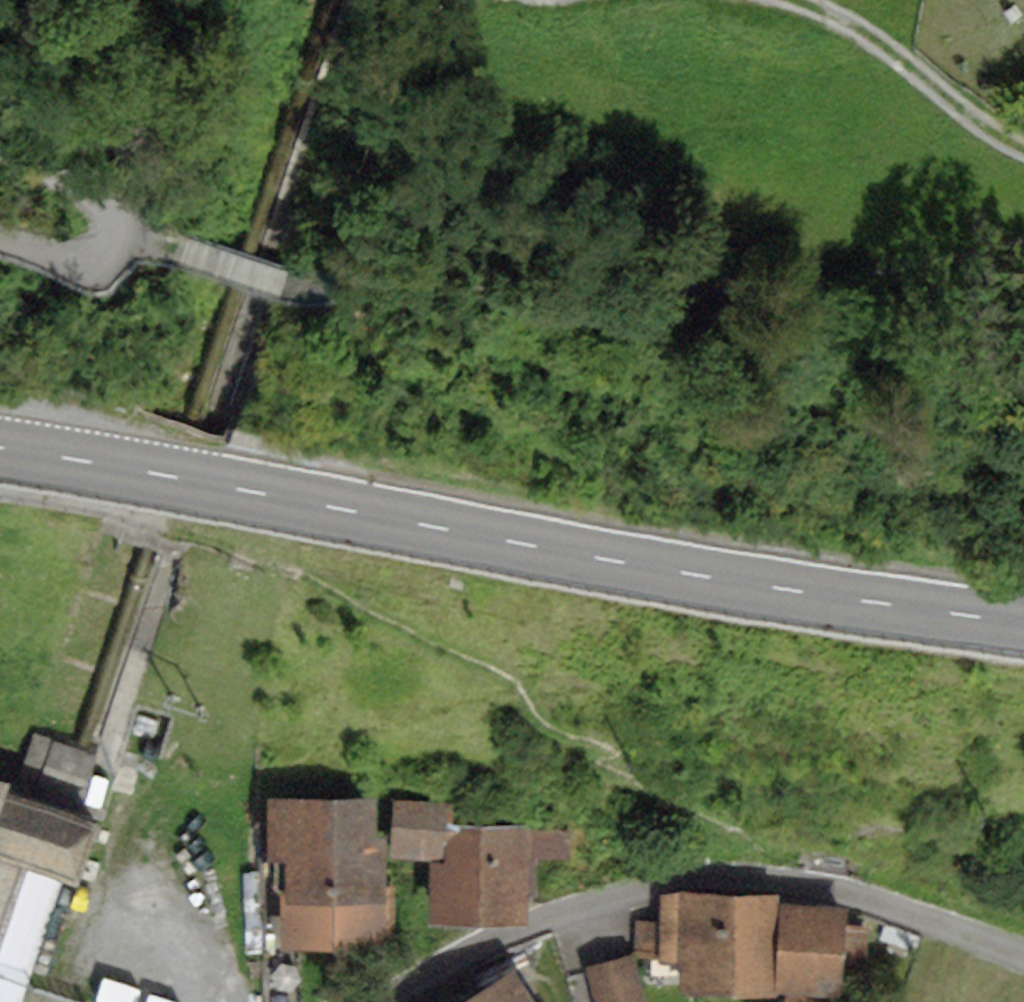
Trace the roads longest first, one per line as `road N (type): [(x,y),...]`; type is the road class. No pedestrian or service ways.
road 1 (tertiary): [(1023,623),(802,591),(0,449)]
road 2 (track): [(287,283),(404,278),(612,292),(766,290),(879,281),(1023,249)]
road 3 (residential): [(388,1001),(544,921),(711,878),(846,890),(1023,958)]
road 4 (residential): [(0,228),(87,261),(111,250),(117,228),(102,200),(0,142)]
road 5 (residential): [(1023,146),(977,120),(862,29),(787,0)]

